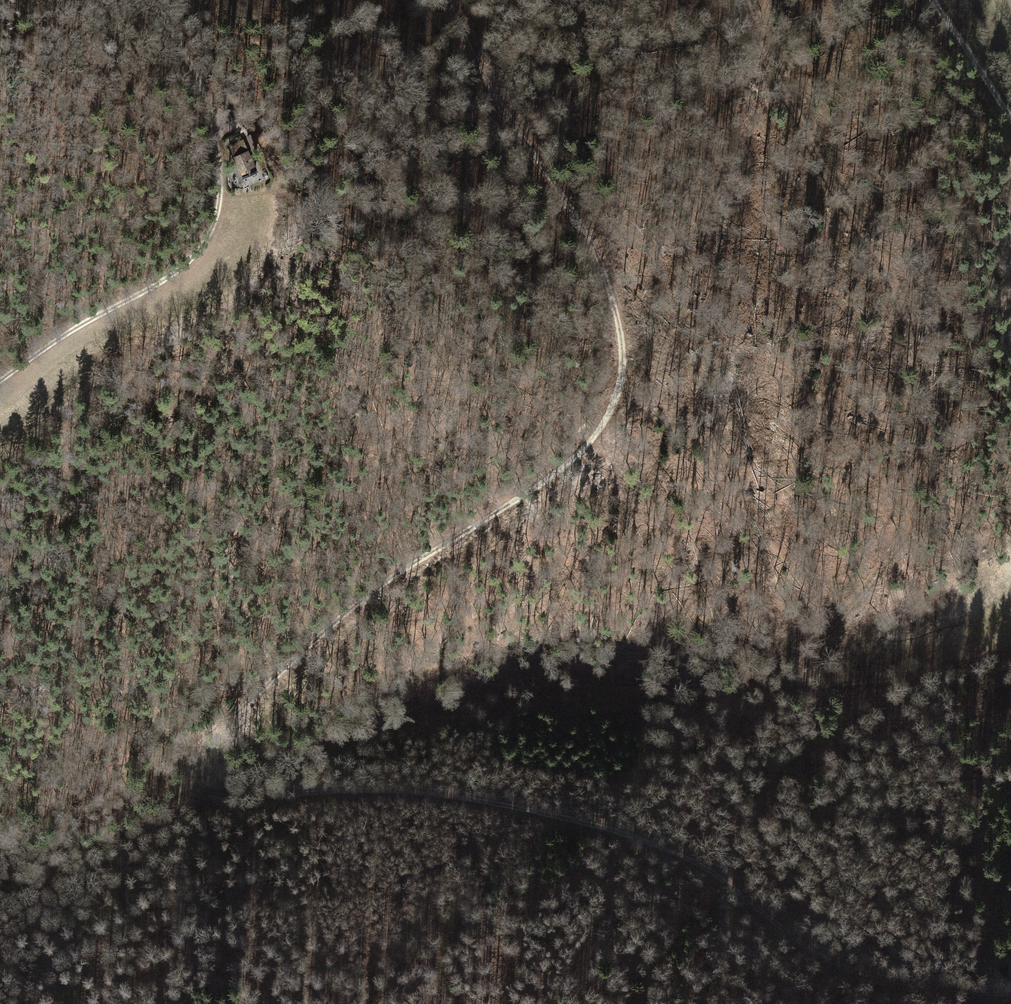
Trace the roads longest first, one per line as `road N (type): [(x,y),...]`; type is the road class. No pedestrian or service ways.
road 1 (track): [(448,0),(492,92),(600,253),(625,352),(615,410),(572,461),(404,568),(232,719),(198,768),(202,791),(217,802),(340,789),(518,808),(671,850),(834,963),(942,991),(1010,987)]
road 2 (track): [(202,791),(402,681),(490,654),(591,644),(801,672),(909,530),(928,484),(931,432),(896,292),(777,87),(739,0)]
road 3 (track): [(0,383),(194,256),(217,225),(222,162)]
road 4 (track): [(927,0),(1010,117)]

